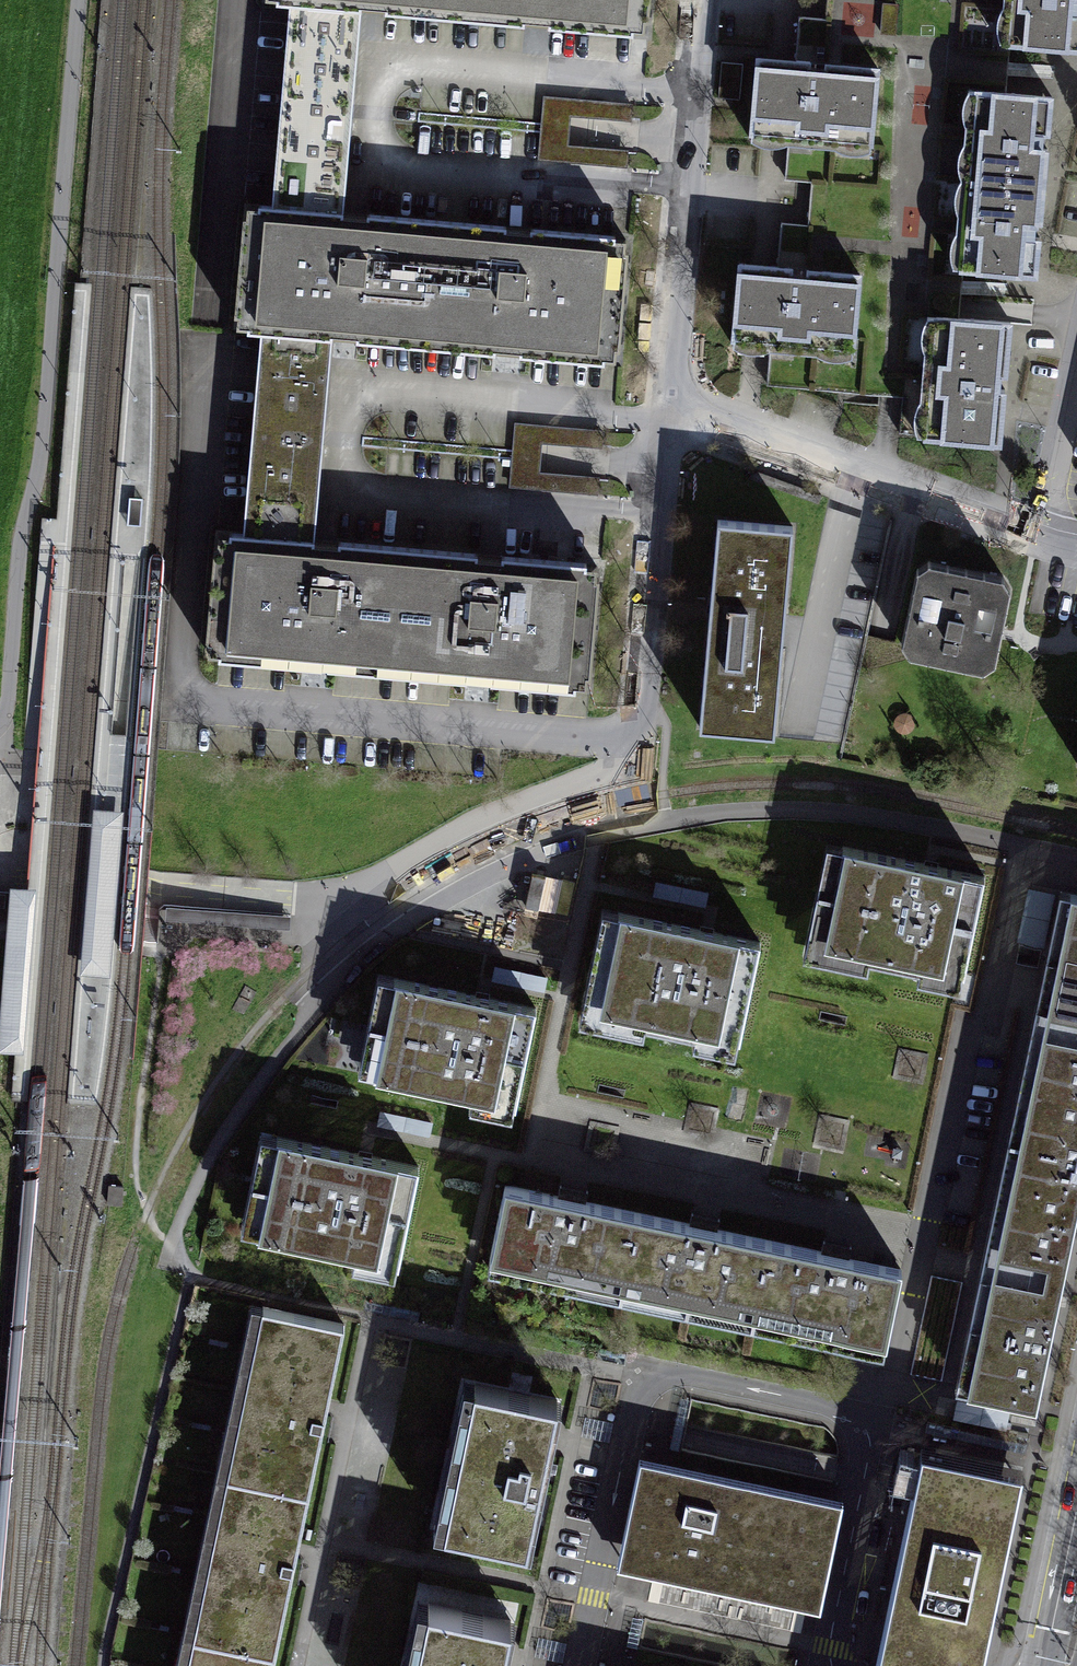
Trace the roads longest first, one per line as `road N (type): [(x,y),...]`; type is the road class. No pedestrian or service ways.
road 1 (residential): [(696,408),(673,425),(643,720),(633,734),(611,741),(182,694),(215,376)]
road 2 (residential): [(1026,848),(994,1002),(972,1033),(879,1425)]
road 3 (residential): [(879,1425),(645,1377),(581,1665)]
road 4 (residential): [(708,0),(675,372),(696,408)]
road 5 (residential): [(1076,550),(850,478),(736,434),(696,408)]
road 6 (residential): [(879,1425),(847,1665)]

